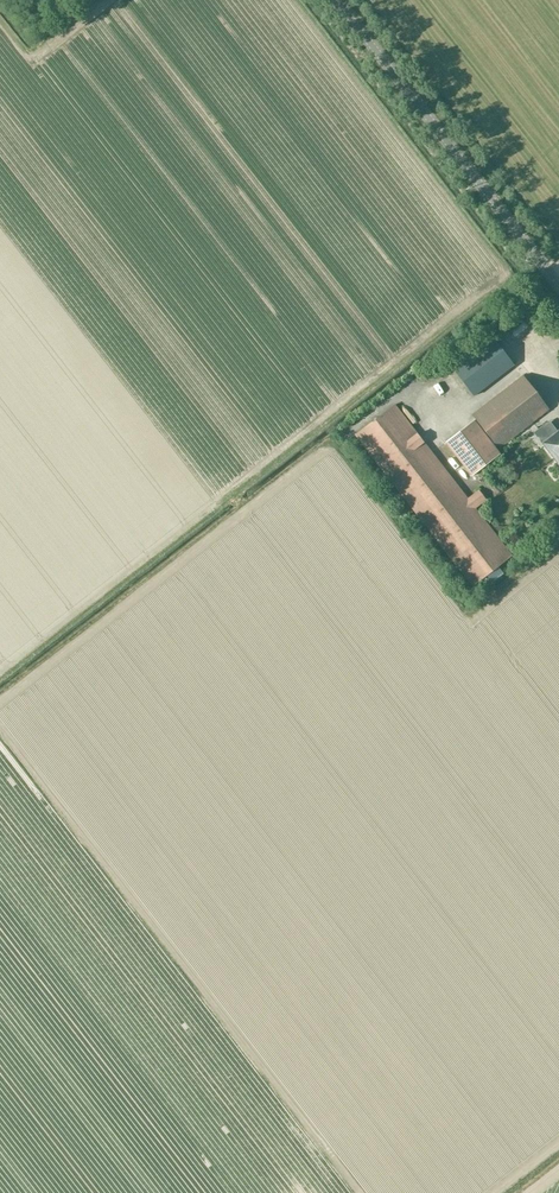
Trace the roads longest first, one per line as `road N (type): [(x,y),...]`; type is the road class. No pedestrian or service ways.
road 1 (tertiary): [(558,286),(336,0)]

